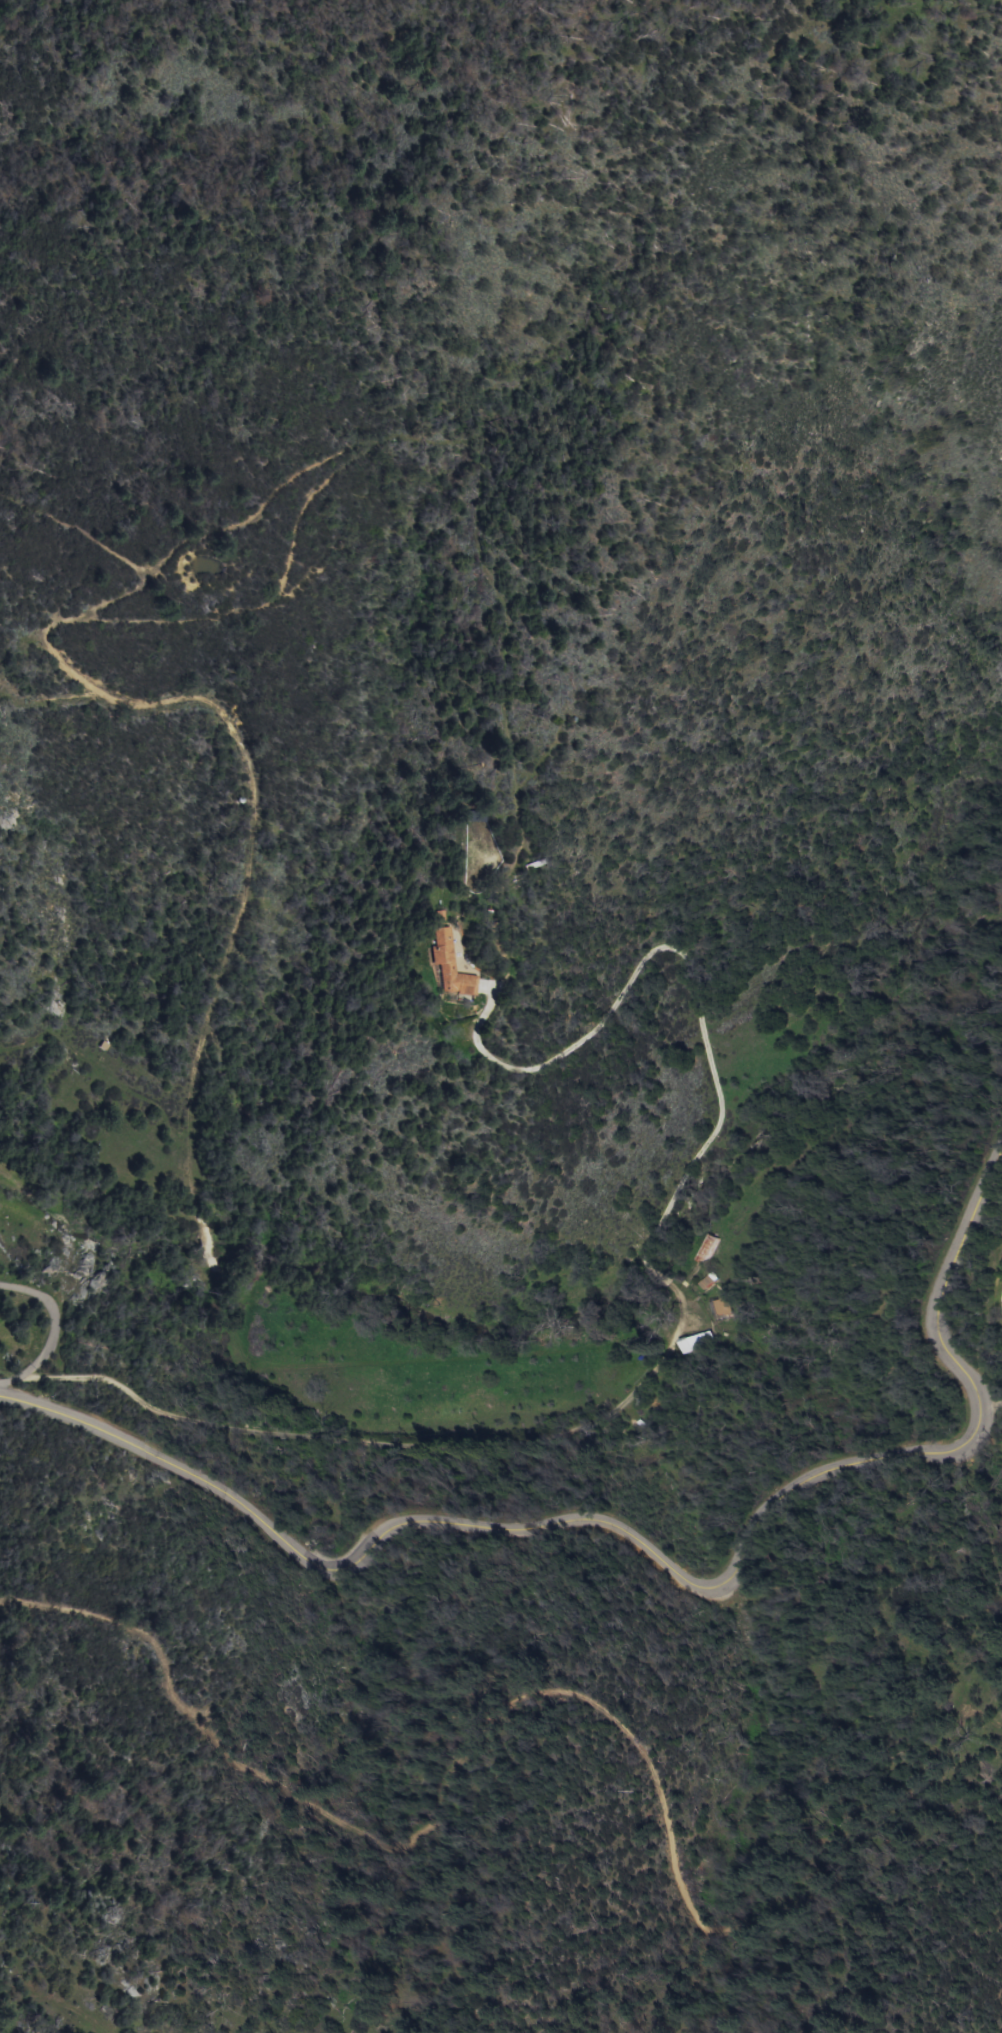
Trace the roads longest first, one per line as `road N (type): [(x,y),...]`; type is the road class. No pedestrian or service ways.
road 1 (tertiary): [(0,1393),(182,1469),(266,1523),(317,1569),(343,1568),(385,1531),(419,1519),(511,1532),(584,1519),(617,1529),(691,1597),(707,1602),(725,1589),(761,1520),(799,1479),(866,1468),(954,1475),(983,1457),(983,1400),(950,1356),(933,1312),(1001,1156)]

